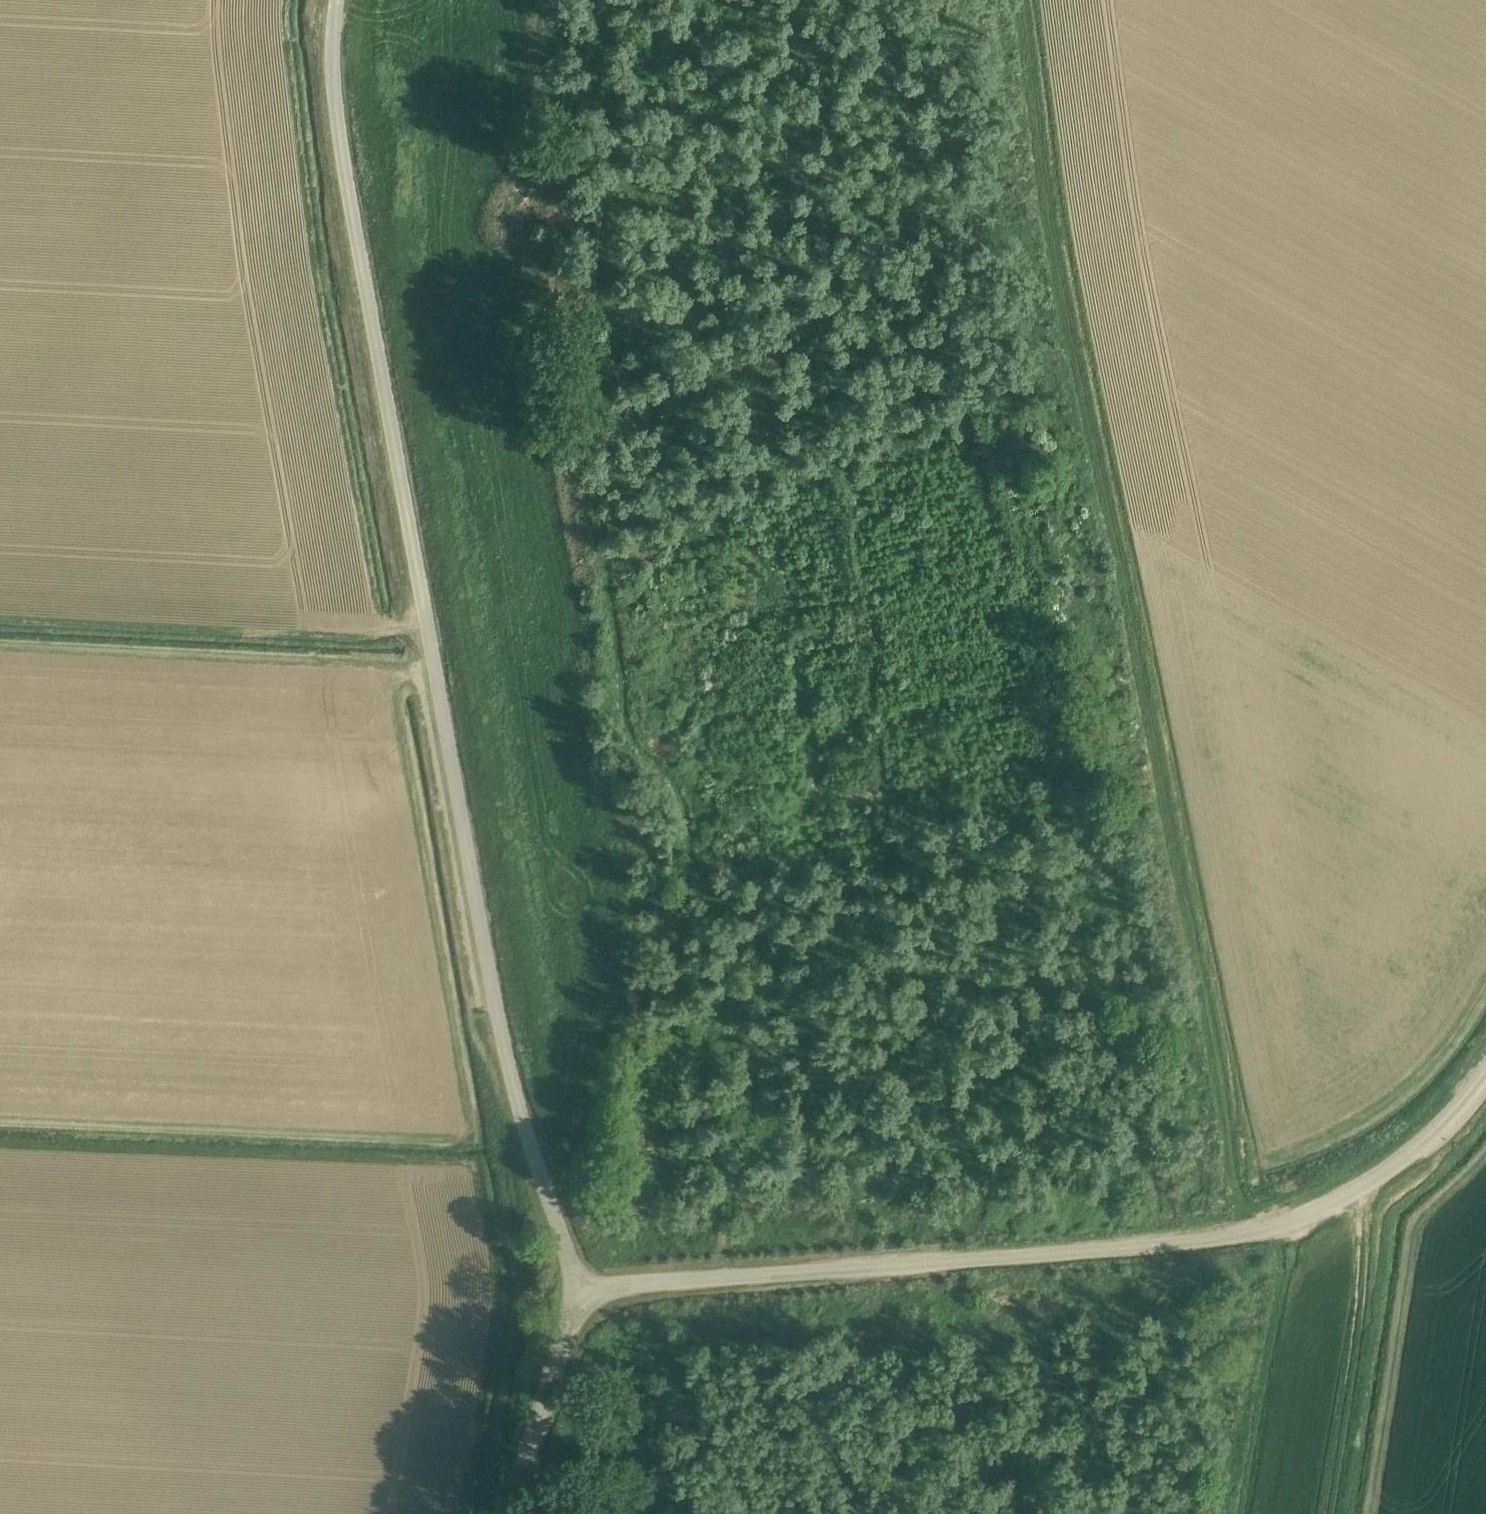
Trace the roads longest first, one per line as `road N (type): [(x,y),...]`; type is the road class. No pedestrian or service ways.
road 1 (unclassified): [(572,1295),(464,898),(329,127),(328,0)]
road 2 (unclassified): [(572,1295),(1225,1237),(1288,1224),(1407,1158),(1485,1073)]
road 3 (unclassified): [(515,1513),(572,1295)]

